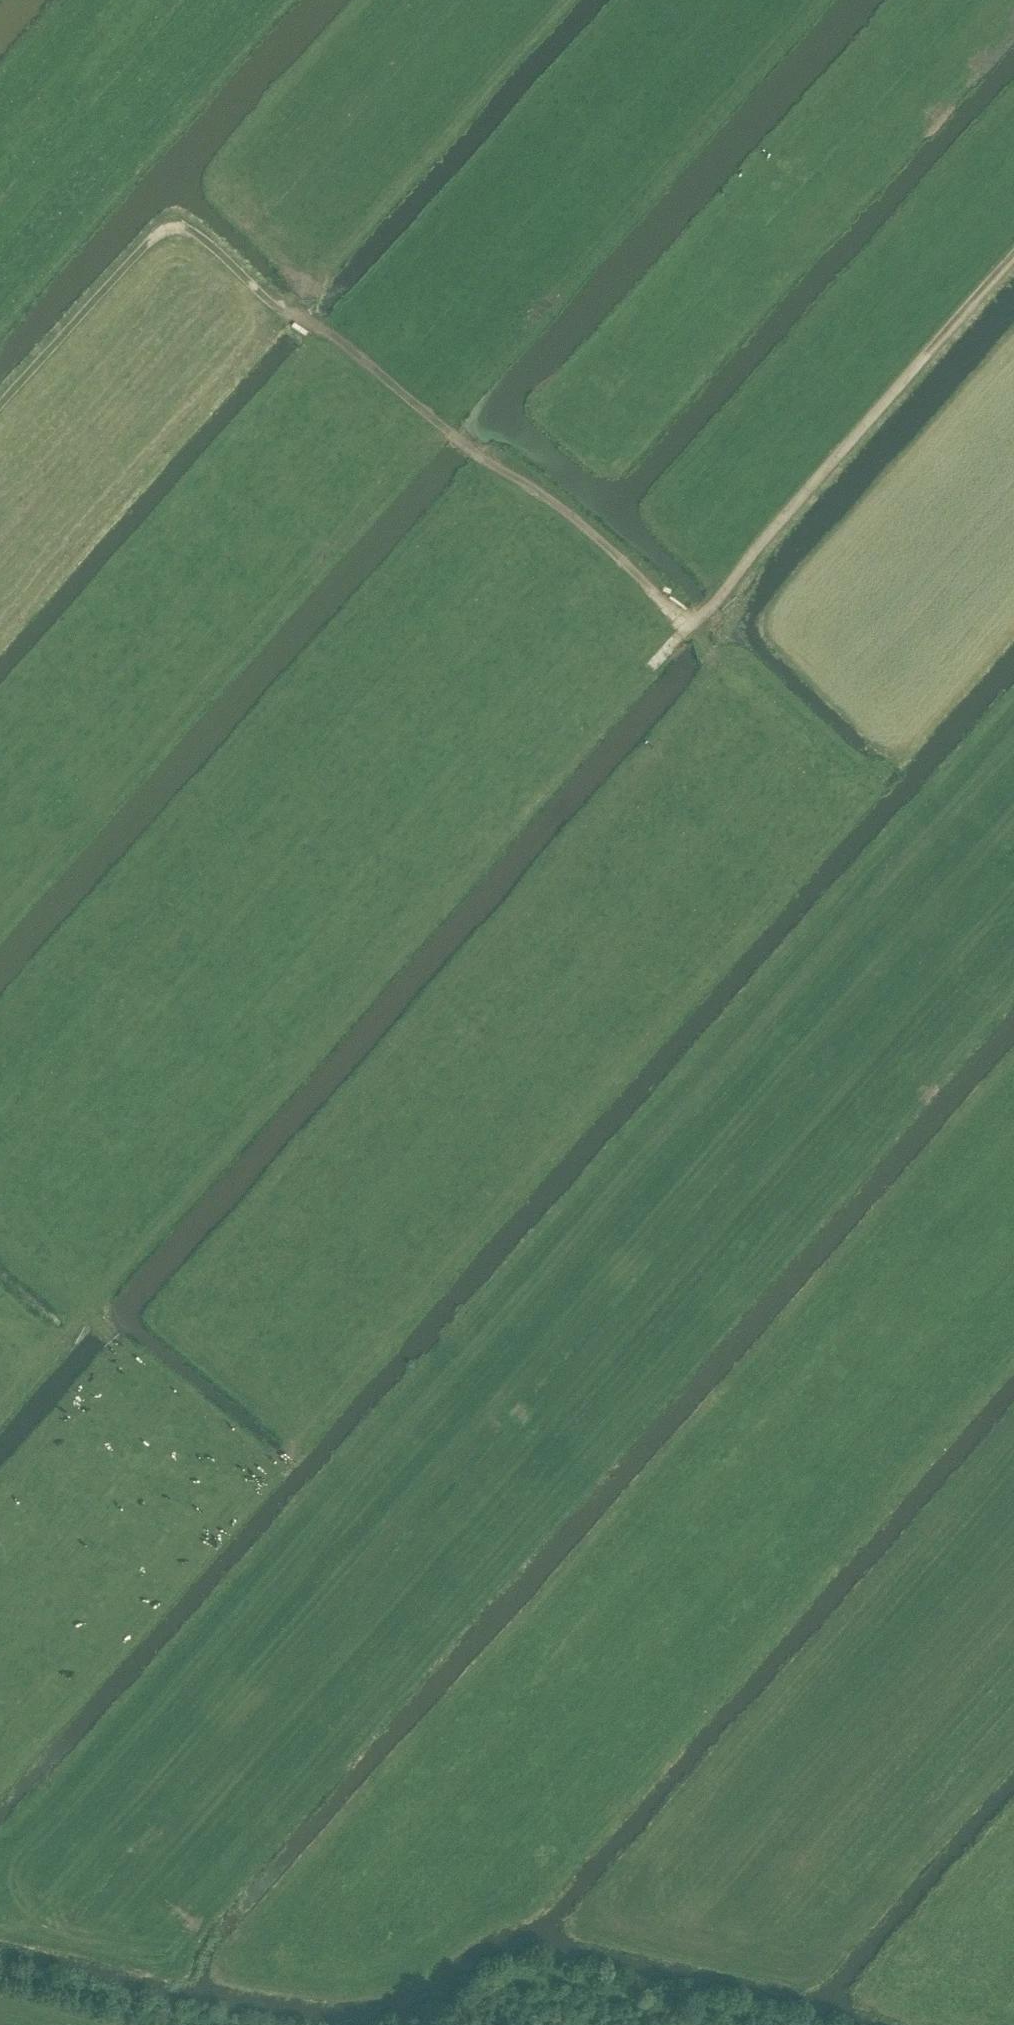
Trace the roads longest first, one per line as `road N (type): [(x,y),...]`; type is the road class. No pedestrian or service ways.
road 1 (track): [(694,623),(321,328),(284,311),(193,230),(167,227),(144,245),(0,409)]
road 2 (track): [(651,663),(694,623),(1013,255)]

